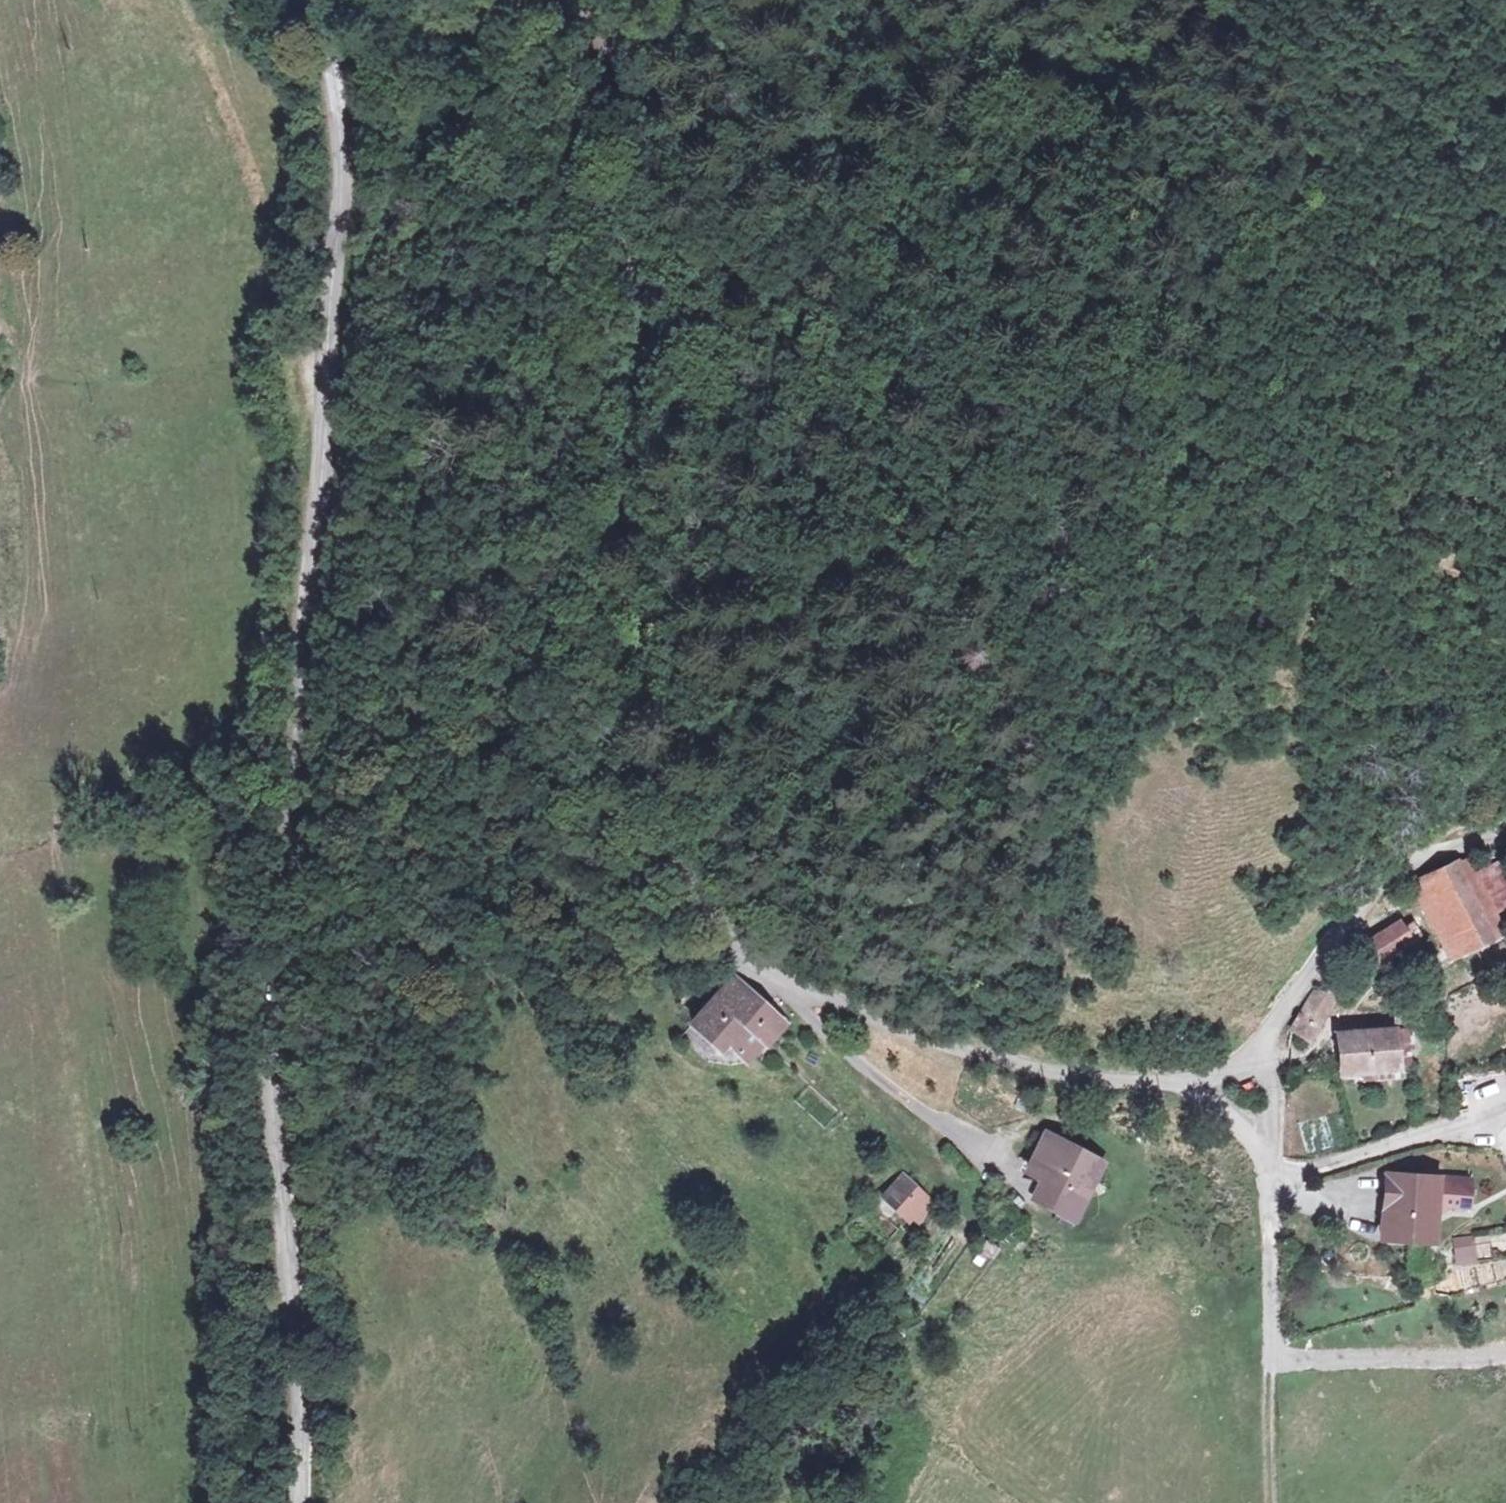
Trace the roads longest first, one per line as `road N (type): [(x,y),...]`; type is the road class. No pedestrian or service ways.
road 1 (tertiary): [(300,1502),(295,1295),(264,986),(310,595),(344,182),(337,95),(317,0)]
road 2 (residential): [(1208,1086),(1140,1084),(967,1050),(752,962),(663,771),(625,74),(586,0)]
road 3 (residential): [(1505,841),(1425,858),(1356,902),(1317,975),(1272,1026)]
road 4 (residential): [(1505,1102),(1361,1156),(1265,1174)]
road 5 (residential): [(1271,1358),(1505,1354)]
road 6 (residential): [(1271,1358),(1265,1174)]
road 7 (residential): [(1265,1174),(1272,1026)]
road 8 (track): [(1271,1358),(1271,1502)]

